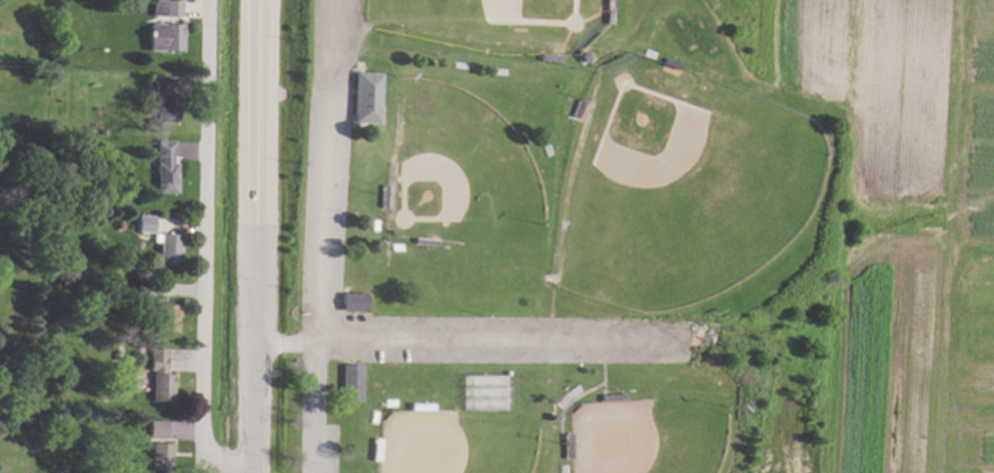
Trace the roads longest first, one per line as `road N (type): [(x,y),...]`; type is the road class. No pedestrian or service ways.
road 1 (residential): [(212,0),(206,461),(258,463)]
road 2 (secondary): [(262,0),(257,472)]

